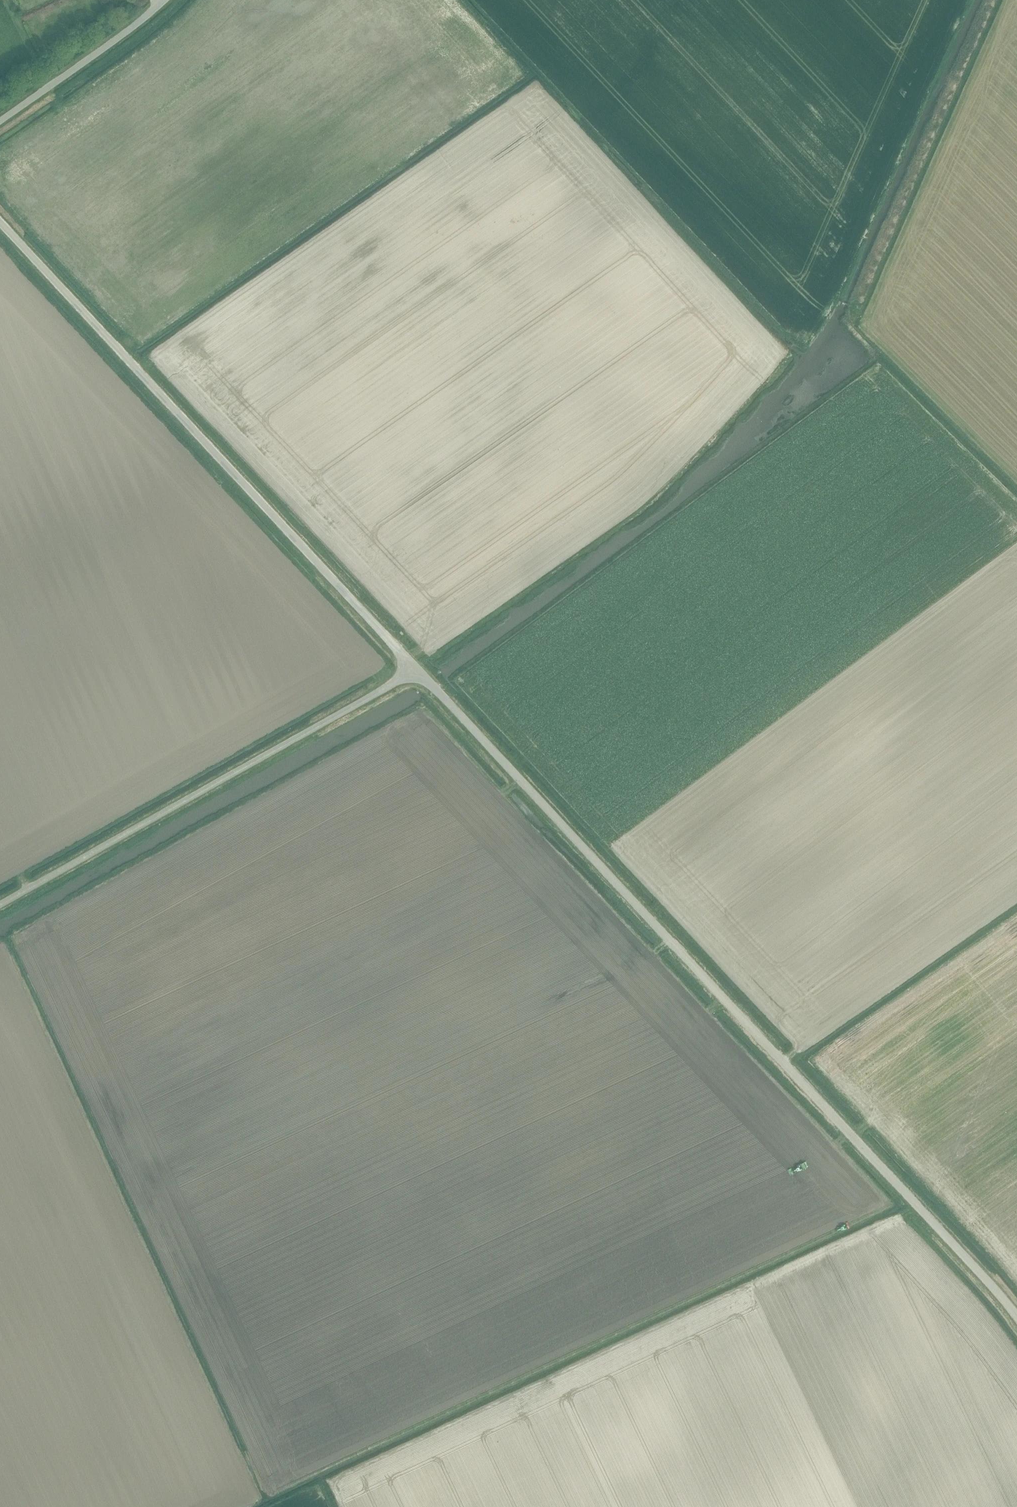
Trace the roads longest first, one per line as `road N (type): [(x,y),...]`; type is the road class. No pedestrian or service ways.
road 1 (tertiary): [(1016,1319),(415,670)]
road 2 (tertiary): [(415,670),(0,222)]
road 3 (unclassified): [(0,903),(415,670)]
road 4 (unclassified): [(0,121),(163,0)]

